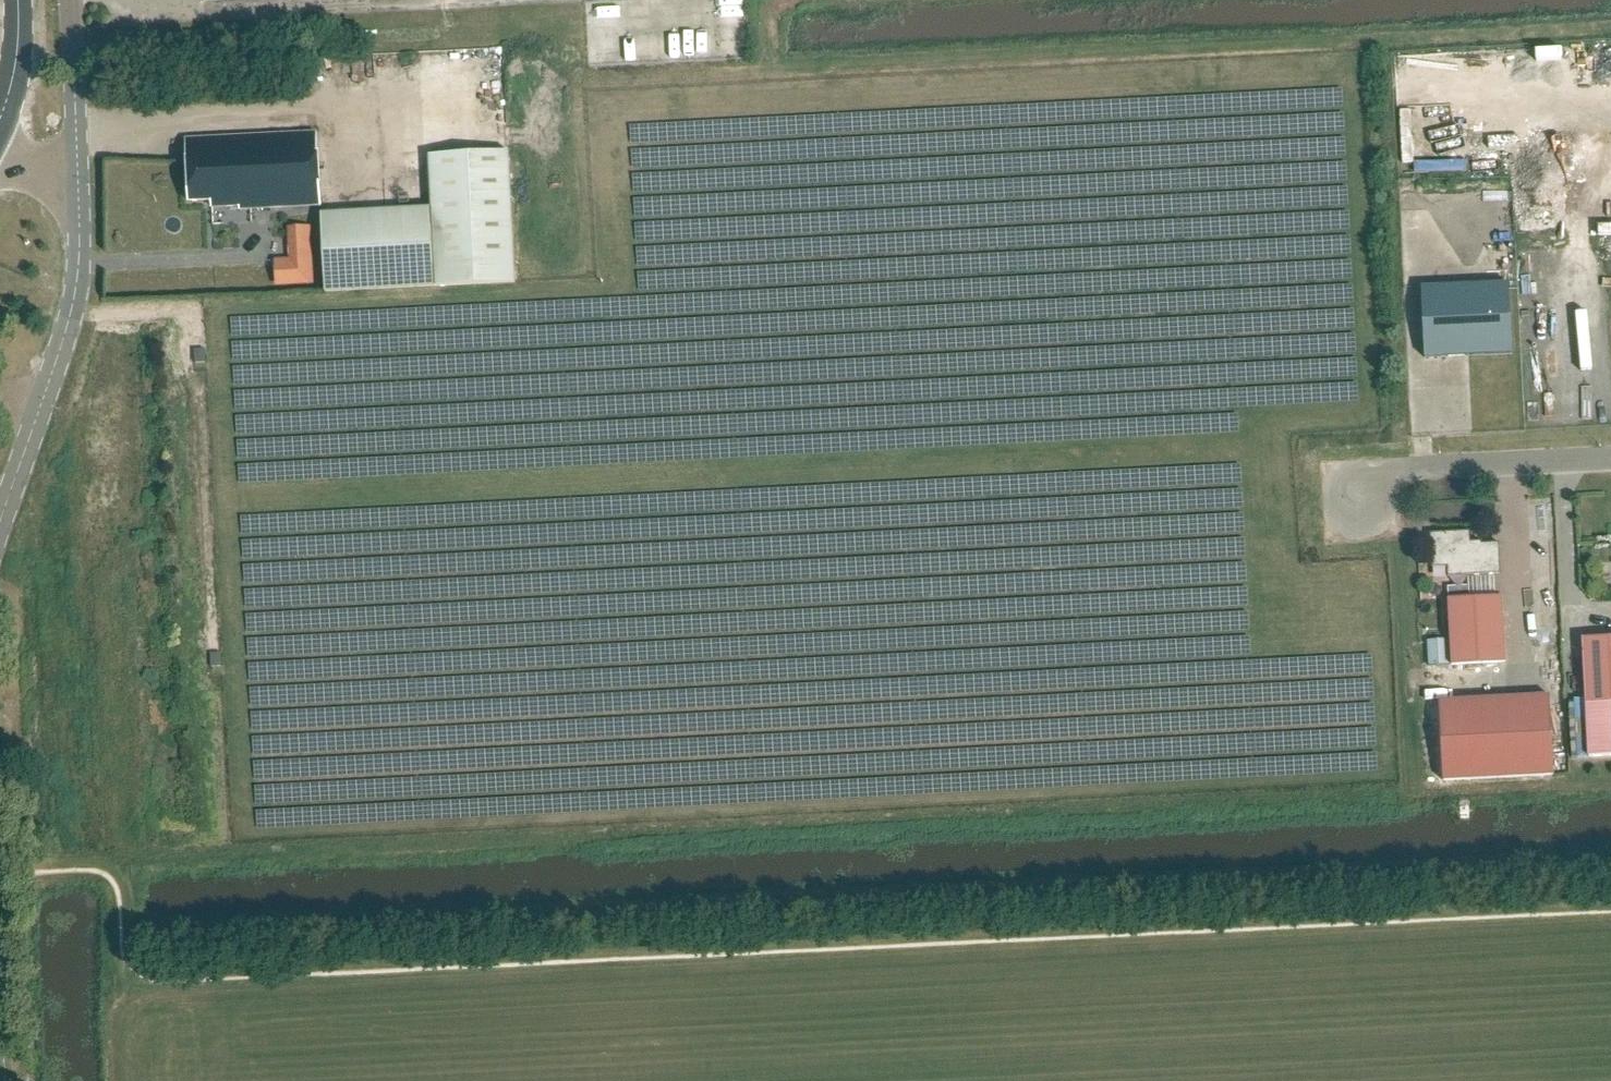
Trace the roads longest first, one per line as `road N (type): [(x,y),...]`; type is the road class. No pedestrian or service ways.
road 1 (tertiary): [(39,407),(74,296),(78,173)]
road 2 (unclassified): [(1372,475),(1610,462)]
road 3 (unclassified): [(78,173),(69,0)]
road 4 (tertiary): [(0,531),(39,407)]

